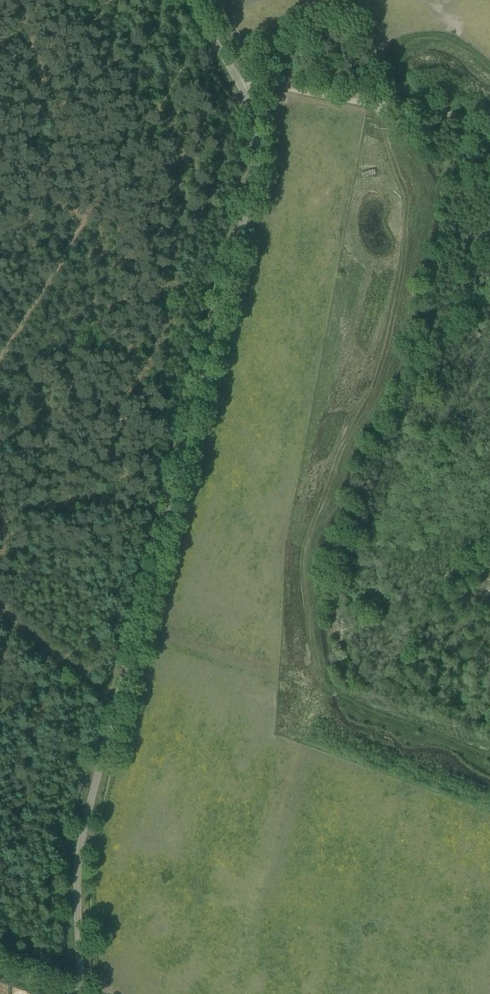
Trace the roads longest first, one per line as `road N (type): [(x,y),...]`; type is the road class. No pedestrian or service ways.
road 1 (unclassified): [(82,993),(77,861),(85,812),(256,151),(253,107),(191,0)]
road 2 (track): [(115,705),(0,606)]
road 3 (track): [(390,103),(241,85)]

